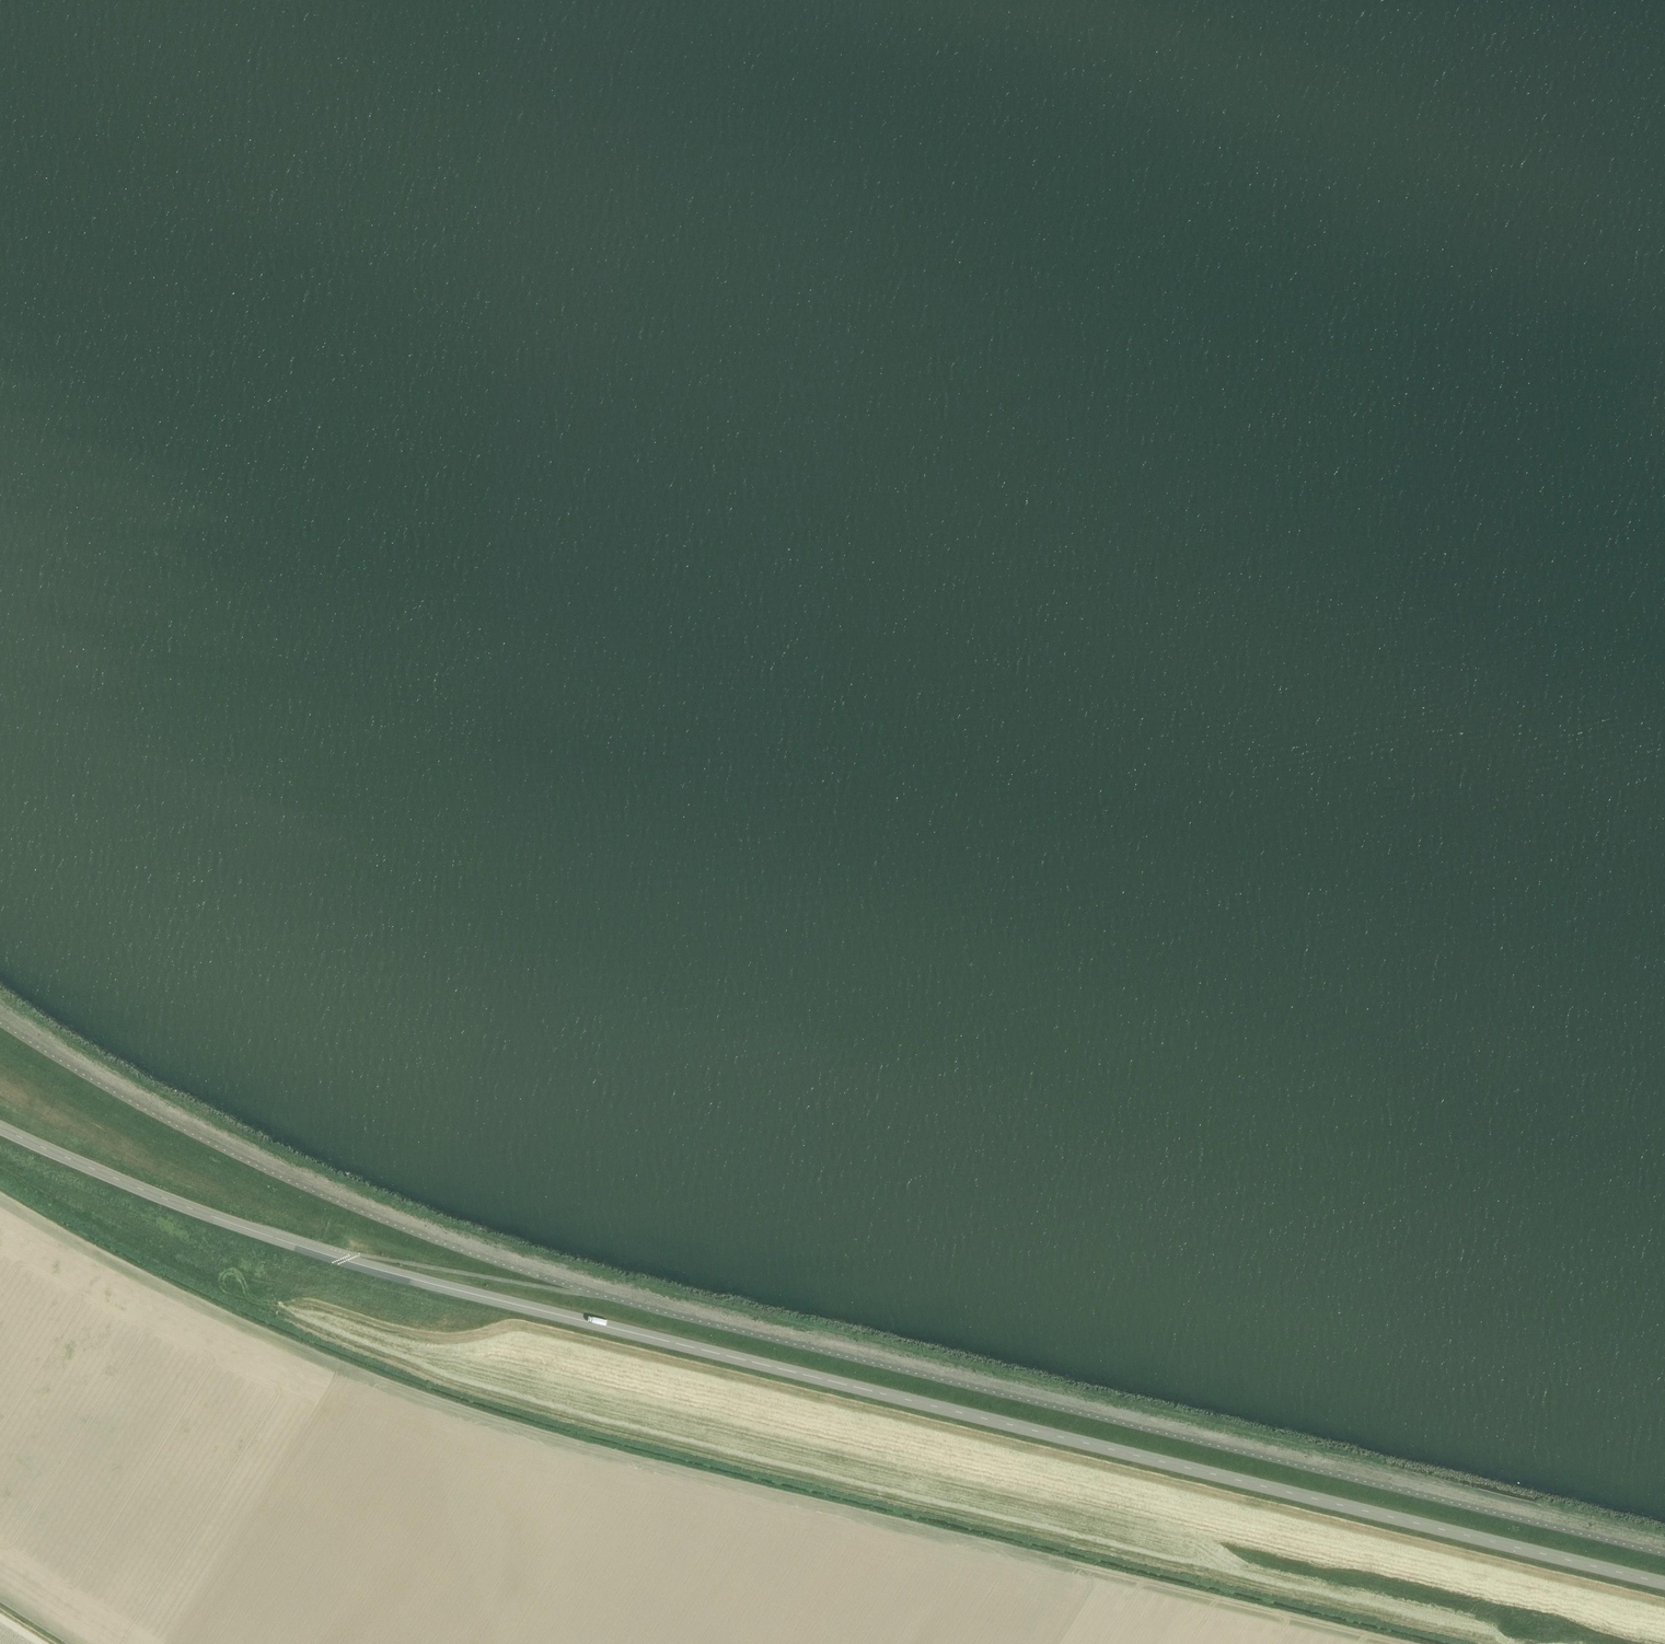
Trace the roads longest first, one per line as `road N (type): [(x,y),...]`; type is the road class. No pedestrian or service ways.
road 1 (tertiary): [(1664,1584),(395,1277),(212,1218),(0,1128)]

